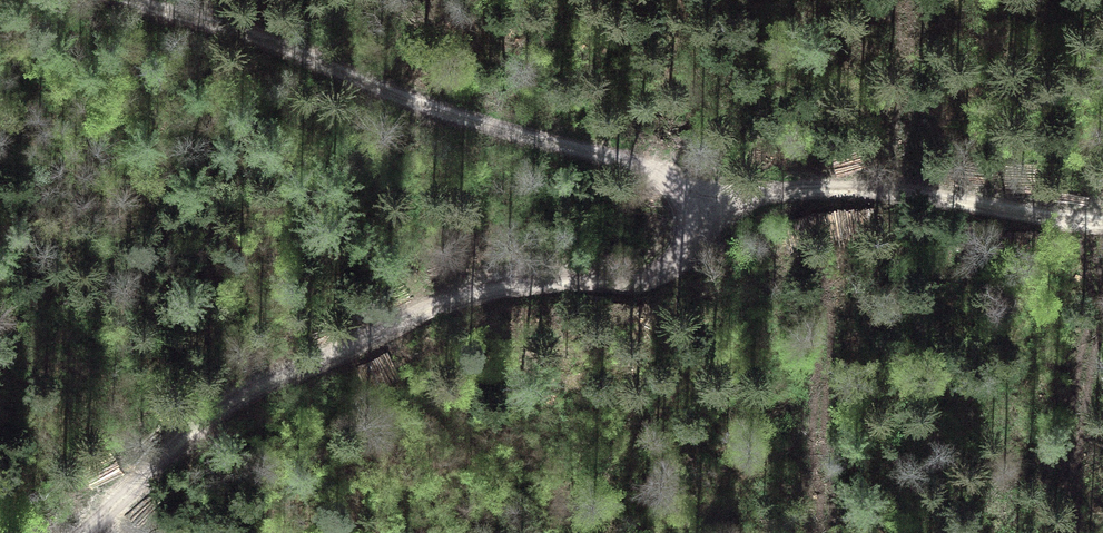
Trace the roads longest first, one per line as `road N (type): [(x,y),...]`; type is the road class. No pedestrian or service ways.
road 1 (track): [(82,532),(203,423),(285,371),(488,289),(655,275),(687,245),(686,202)]
road 2 (track): [(686,202),(644,168),(500,132),(380,92),(238,28),(140,0)]
road 3 (track): [(686,202),(914,192),(1102,222)]

